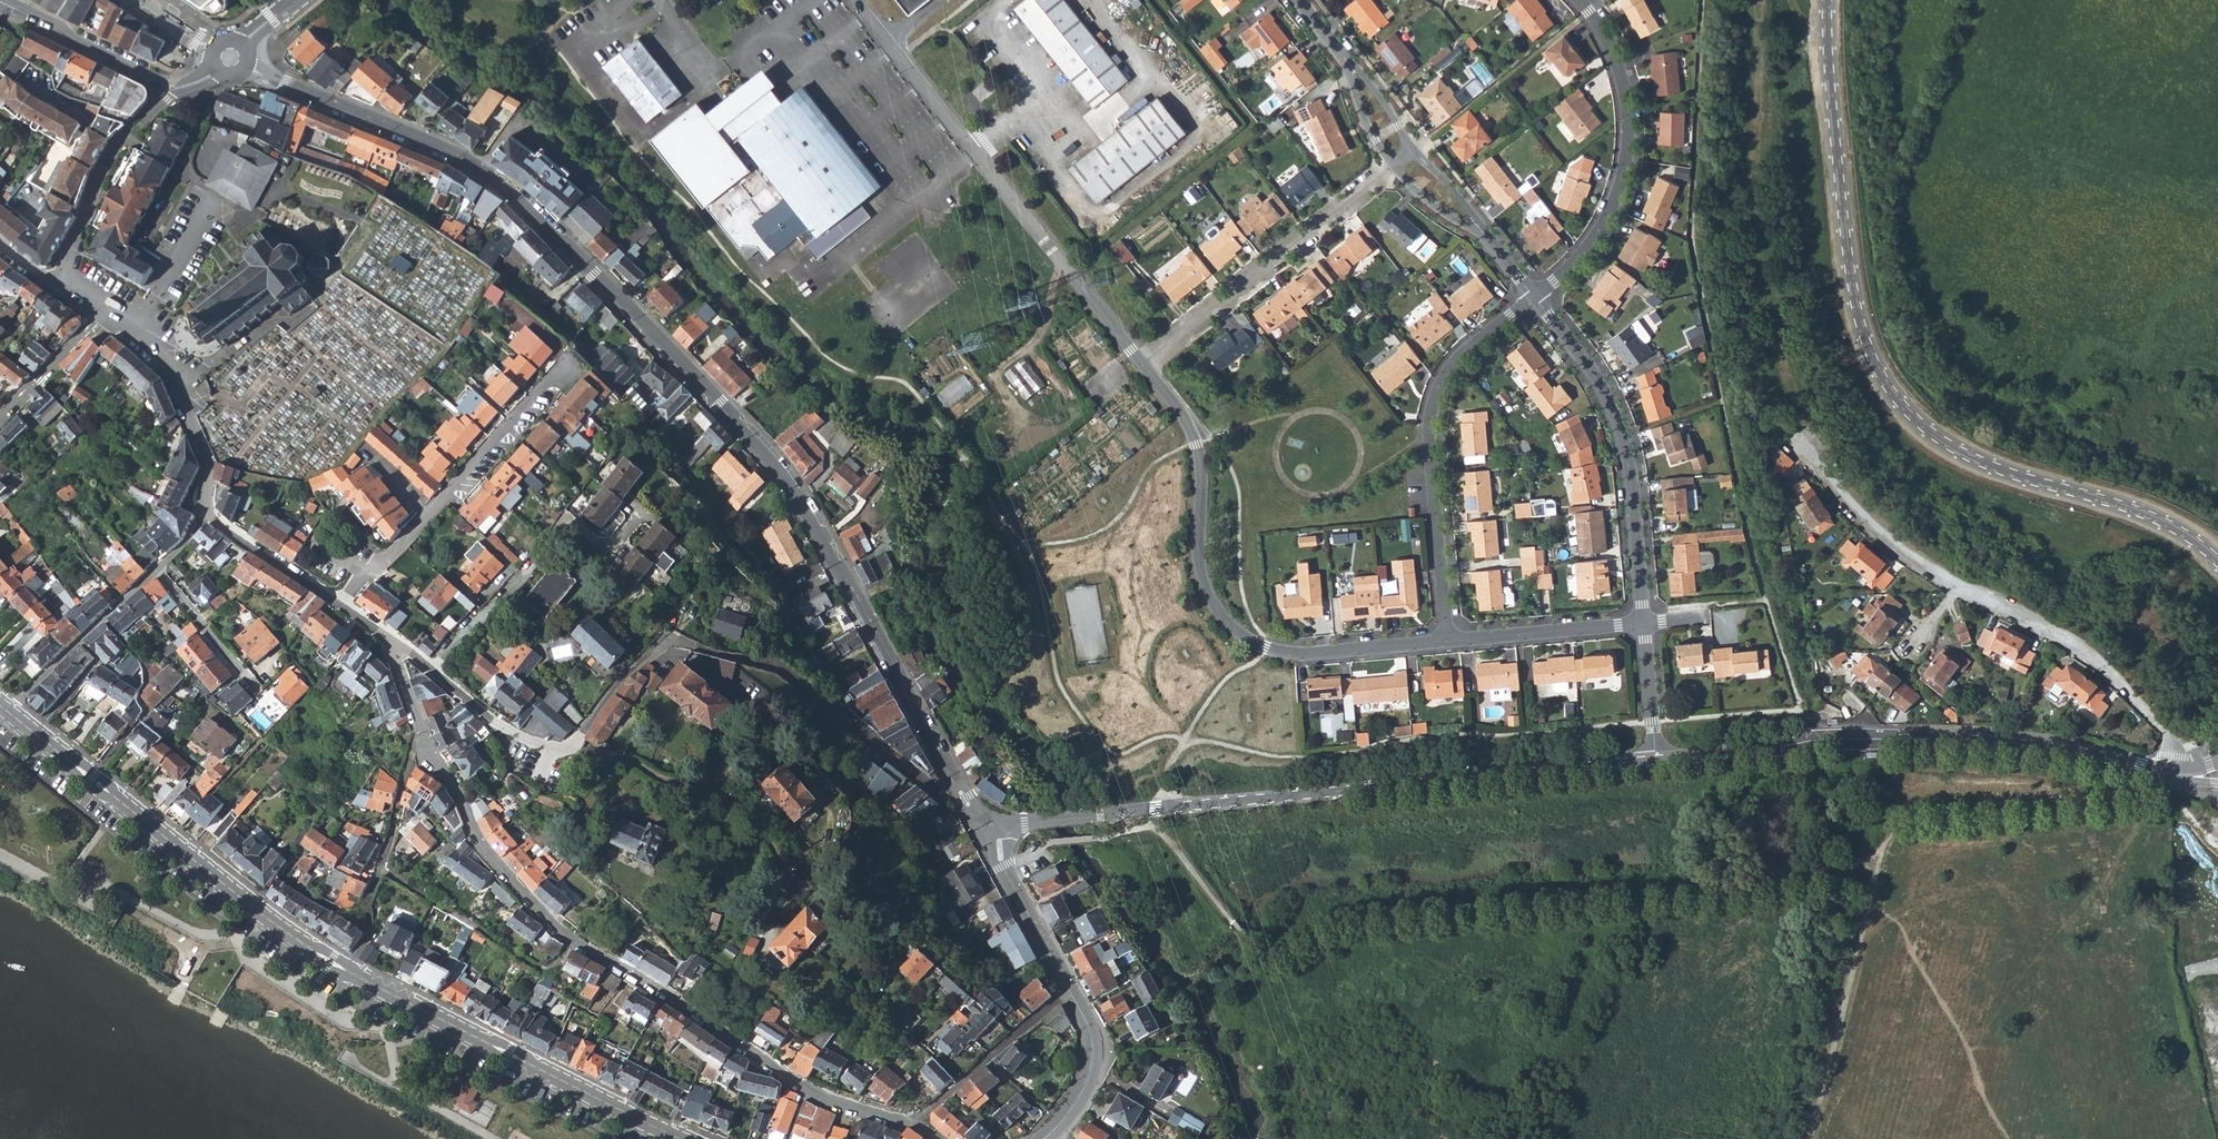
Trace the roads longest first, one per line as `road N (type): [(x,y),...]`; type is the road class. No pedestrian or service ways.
road 1 (secondary): [(994,823),(964,798),(800,498),(657,334),(466,157),(247,65)]
road 2 (secondary): [(9,712),(330,962),(678,1138)]
road 3 (tertiary): [(1828,0),(1851,277),(1879,374),(1951,447),(2157,520),(2217,562)]
road 4 (residential): [(400,650),(420,747),(459,795),(480,845),(555,927),(817,1094),(911,1122)]
road 5 (tertiary): [(994,823),(1656,760)]
road 6 (tertiary): [(1656,760),(1901,738),(2037,744),(2173,772)]
road 7 (residential): [(1145,369),(1196,444),(1202,573),(1215,606),(1239,630),(1265,647),(1304,654),(1447,642)]
road 8 (residential): [(849,0),(1145,369)]
road 9 (residential): [(1447,642),(1430,442),(1435,398),(1461,357),(1534,297)]
road 10 (residential): [(1534,297),(1594,374),(1622,435),(1643,623)]
road 11 (secondary): [(1043,1138),(1082,1090),(1091,1037),(1000,866),(994,823)]
road 12 (residential): [(1578,0),(1616,59),(1626,99),(1624,158),(1594,238),(1534,297)]
road 13 (residential): [(1145,369),(1392,169)]
road 14 (residential): [(433,672),(480,713),(570,752),(637,664),(672,638)]
road 15 (residential): [(1958,588),(2050,630),(2115,674),(2166,729),(2173,772)]
road 16 (residential): [(638,515),(606,552),(572,528),(433,672)]
road 17 (residential): [(97,314),(168,376),(207,462),(208,514)]
road 18 (residential): [(1793,445),(1880,532),(1958,588)]
road 19 (residential): [(72,261),(118,158),(180,86)]
road 20 (residential): [(157,571),(9,712)]
road 21 (residential): [(566,366),(427,514)]
road 22 (residential): [(1447,642),(1643,623)]
road 23 (residential): [(180,86),(8,0)]
road 24 (residential): [(911,1122),(1056,1001)]
road 25 (residential): [(208,514),(341,604)]
road 26 (residential): [(256,689),(157,571)]
road 27 (residential): [(97,314),(0,421)]
road 28 (residential): [(1643,623),(1656,760)]
road 29 (residential): [(1338,51),(1392,169)]
road 30 (residential): [(1392,169),(1494,248)]
road 31 (residential): [(1414,153),(1338,51)]
road 32 (residential): [(1494,248),(1414,153)]
road 33 (residential): [(0,242),(30,273),(97,314)]

